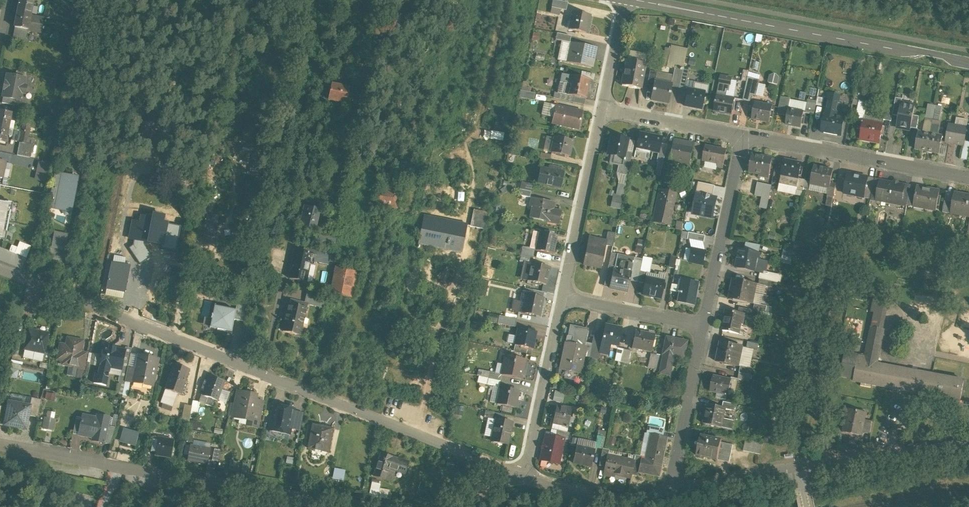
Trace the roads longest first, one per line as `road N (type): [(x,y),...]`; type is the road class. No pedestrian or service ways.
road 1 (residential): [(519,473),(0,270)]
road 2 (residential): [(366,506),(0,443)]
road 3 (tertiary): [(968,58),(643,0)]
road 4 (residential): [(968,178),(743,136)]
road 5 (residential): [(704,325),(743,136)]
road 6 (residential): [(563,297),(602,112)]
road 7 (residential): [(519,473),(563,297)]
road 8 (residential): [(968,444),(799,468)]
road 9 (residential): [(671,492),(704,325)]
road 10 (residential): [(671,492),(637,500),(573,492),(519,473)]
road 11 (residential): [(704,325),(563,297)]
road 12 (residential): [(743,136),(602,112)]
road 13 (residential): [(799,468),(671,492)]

